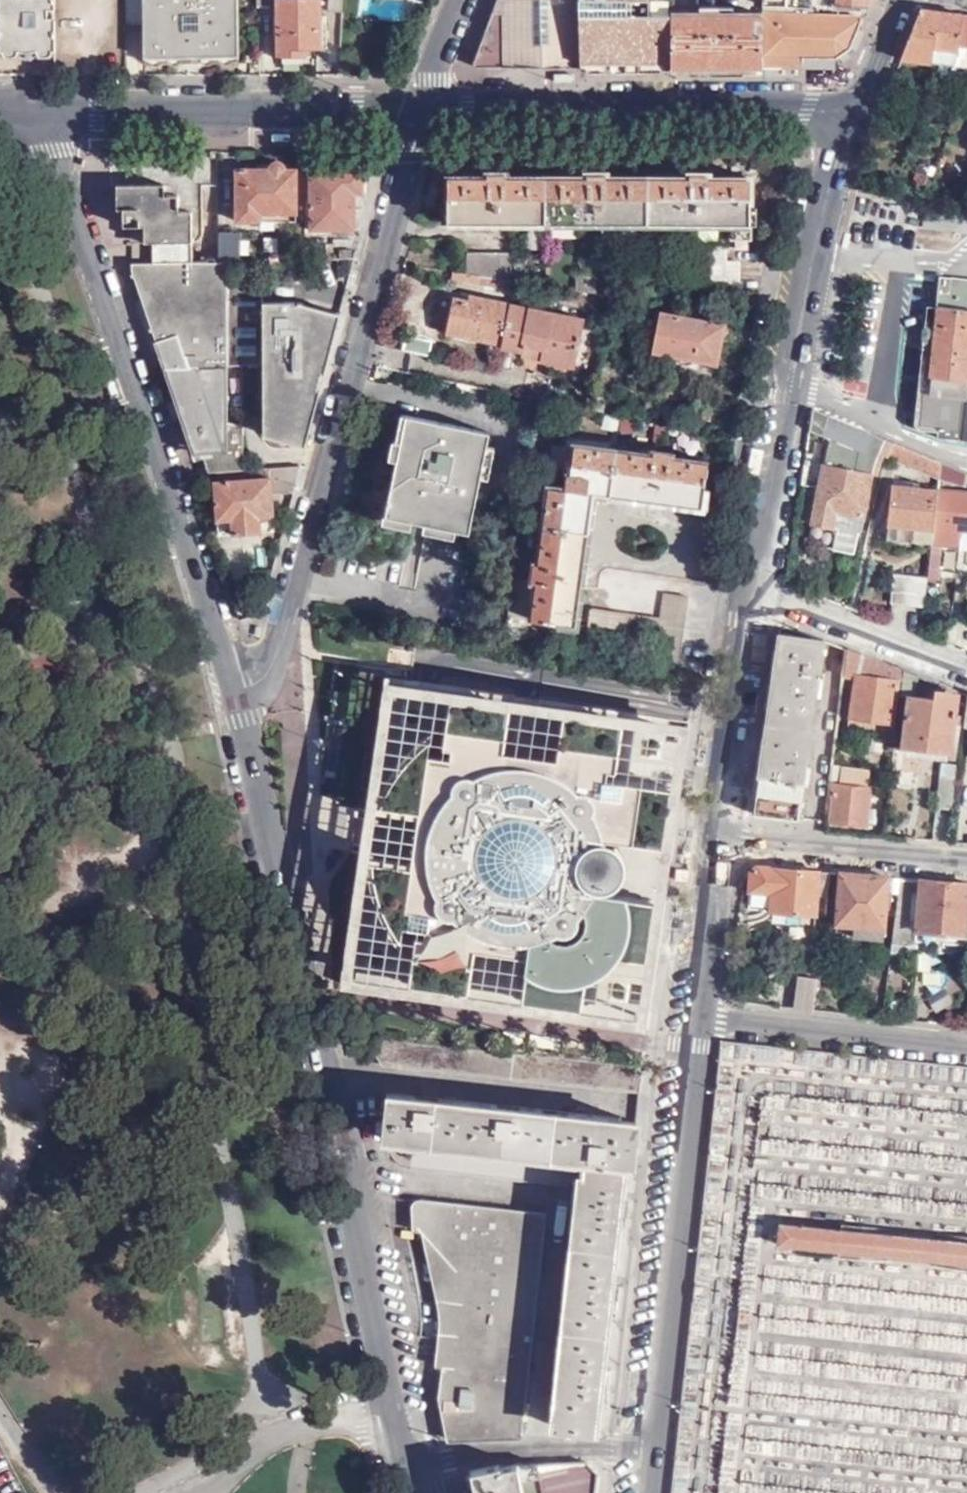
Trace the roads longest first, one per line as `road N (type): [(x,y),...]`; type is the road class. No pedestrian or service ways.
road 1 (tertiary): [(235,690),(331,1097),(412,1492)]
road 2 (tertiary): [(12,105),(52,136),(235,690)]
road 3 (residential): [(418,116),(279,652),(254,683),(235,690)]
road 4 (tertiary): [(753,595),(786,382),(836,159),(858,108)]
road 5 (tertiary): [(646,1492),(697,1024)]
road 6 (tertiary): [(858,108),(418,116)]
road 7 (tertiary): [(418,116),(12,105)]
road 8 (residential): [(966,1049),(697,1024)]
road 9 (tertiary): [(720,844),(753,595)]
road 10 (residential): [(966,860),(720,844)]
road 11 (residential): [(753,595),(966,678)]
road 12 (tertiary): [(697,1024),(720,844)]
road 13 (residential): [(459,0),(418,116)]

